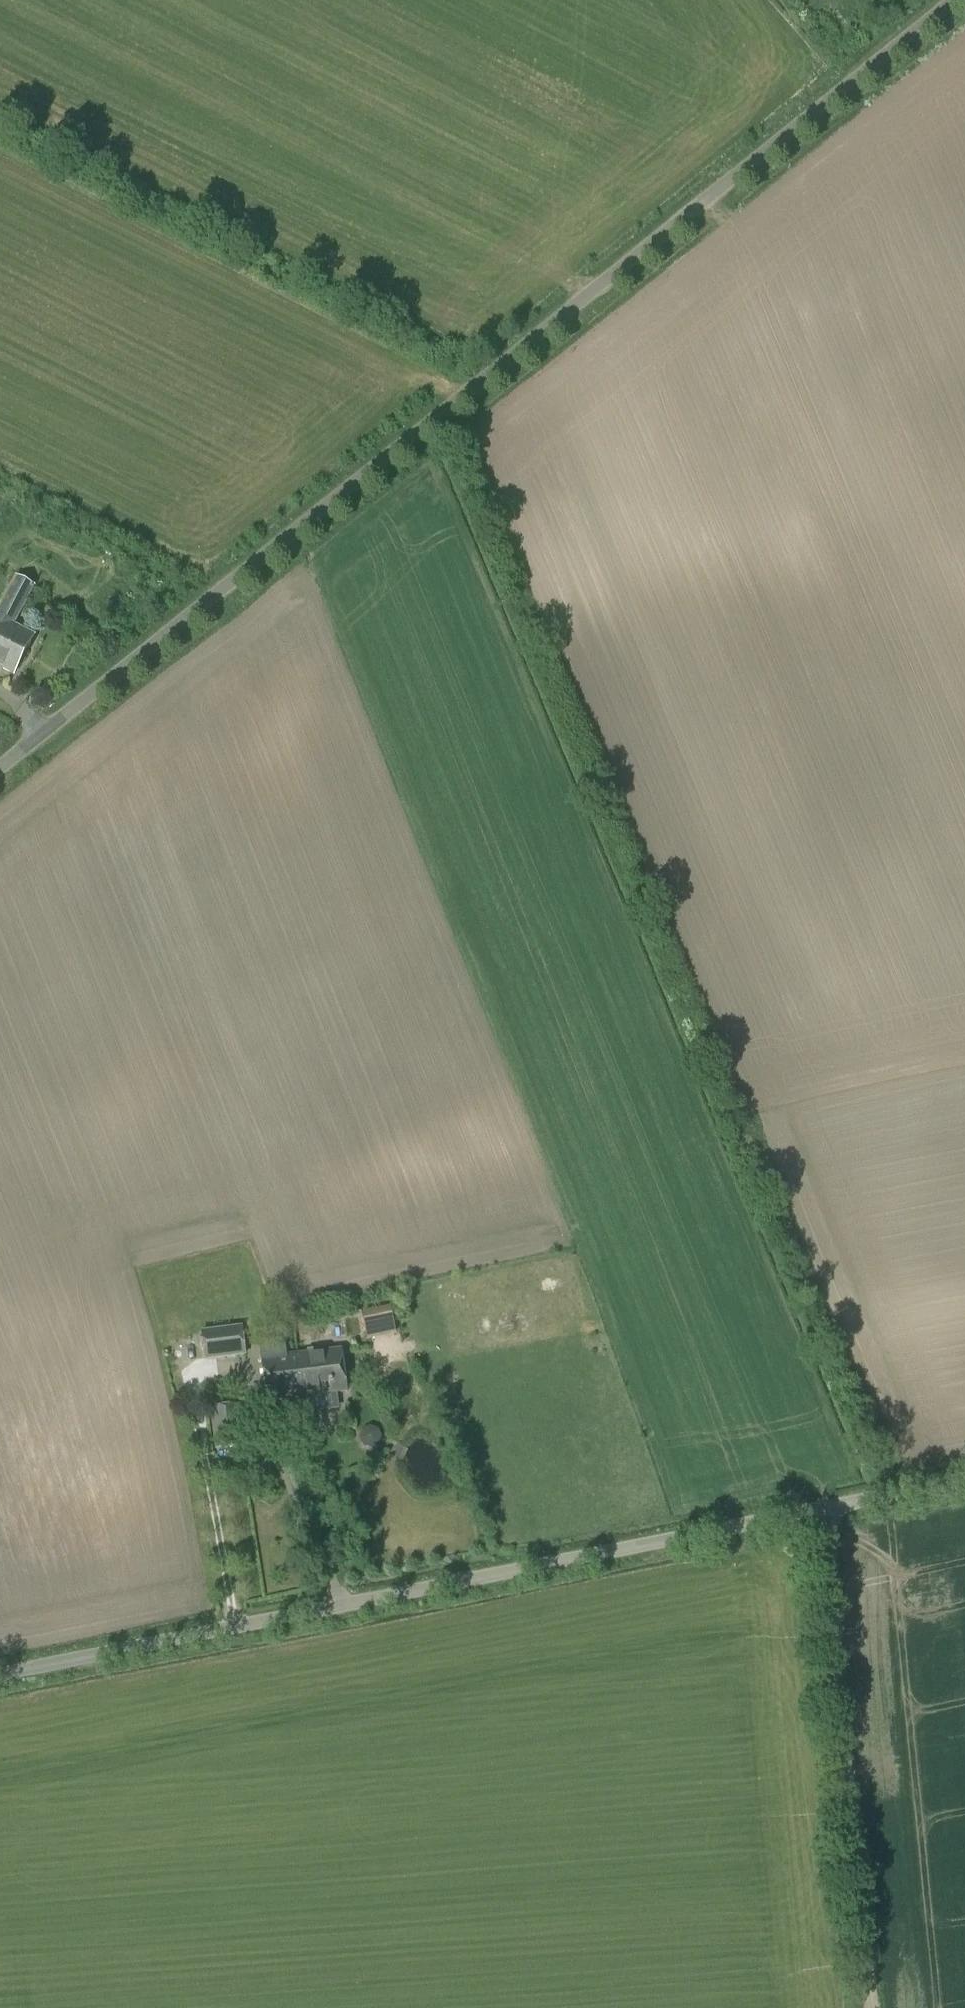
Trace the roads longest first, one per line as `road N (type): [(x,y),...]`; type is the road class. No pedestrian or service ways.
road 1 (unclassified): [(0,772),(963,0)]
road 2 (unclassified): [(0,1672),(964,1479)]
road 3 (track): [(818,1509),(866,2007)]

